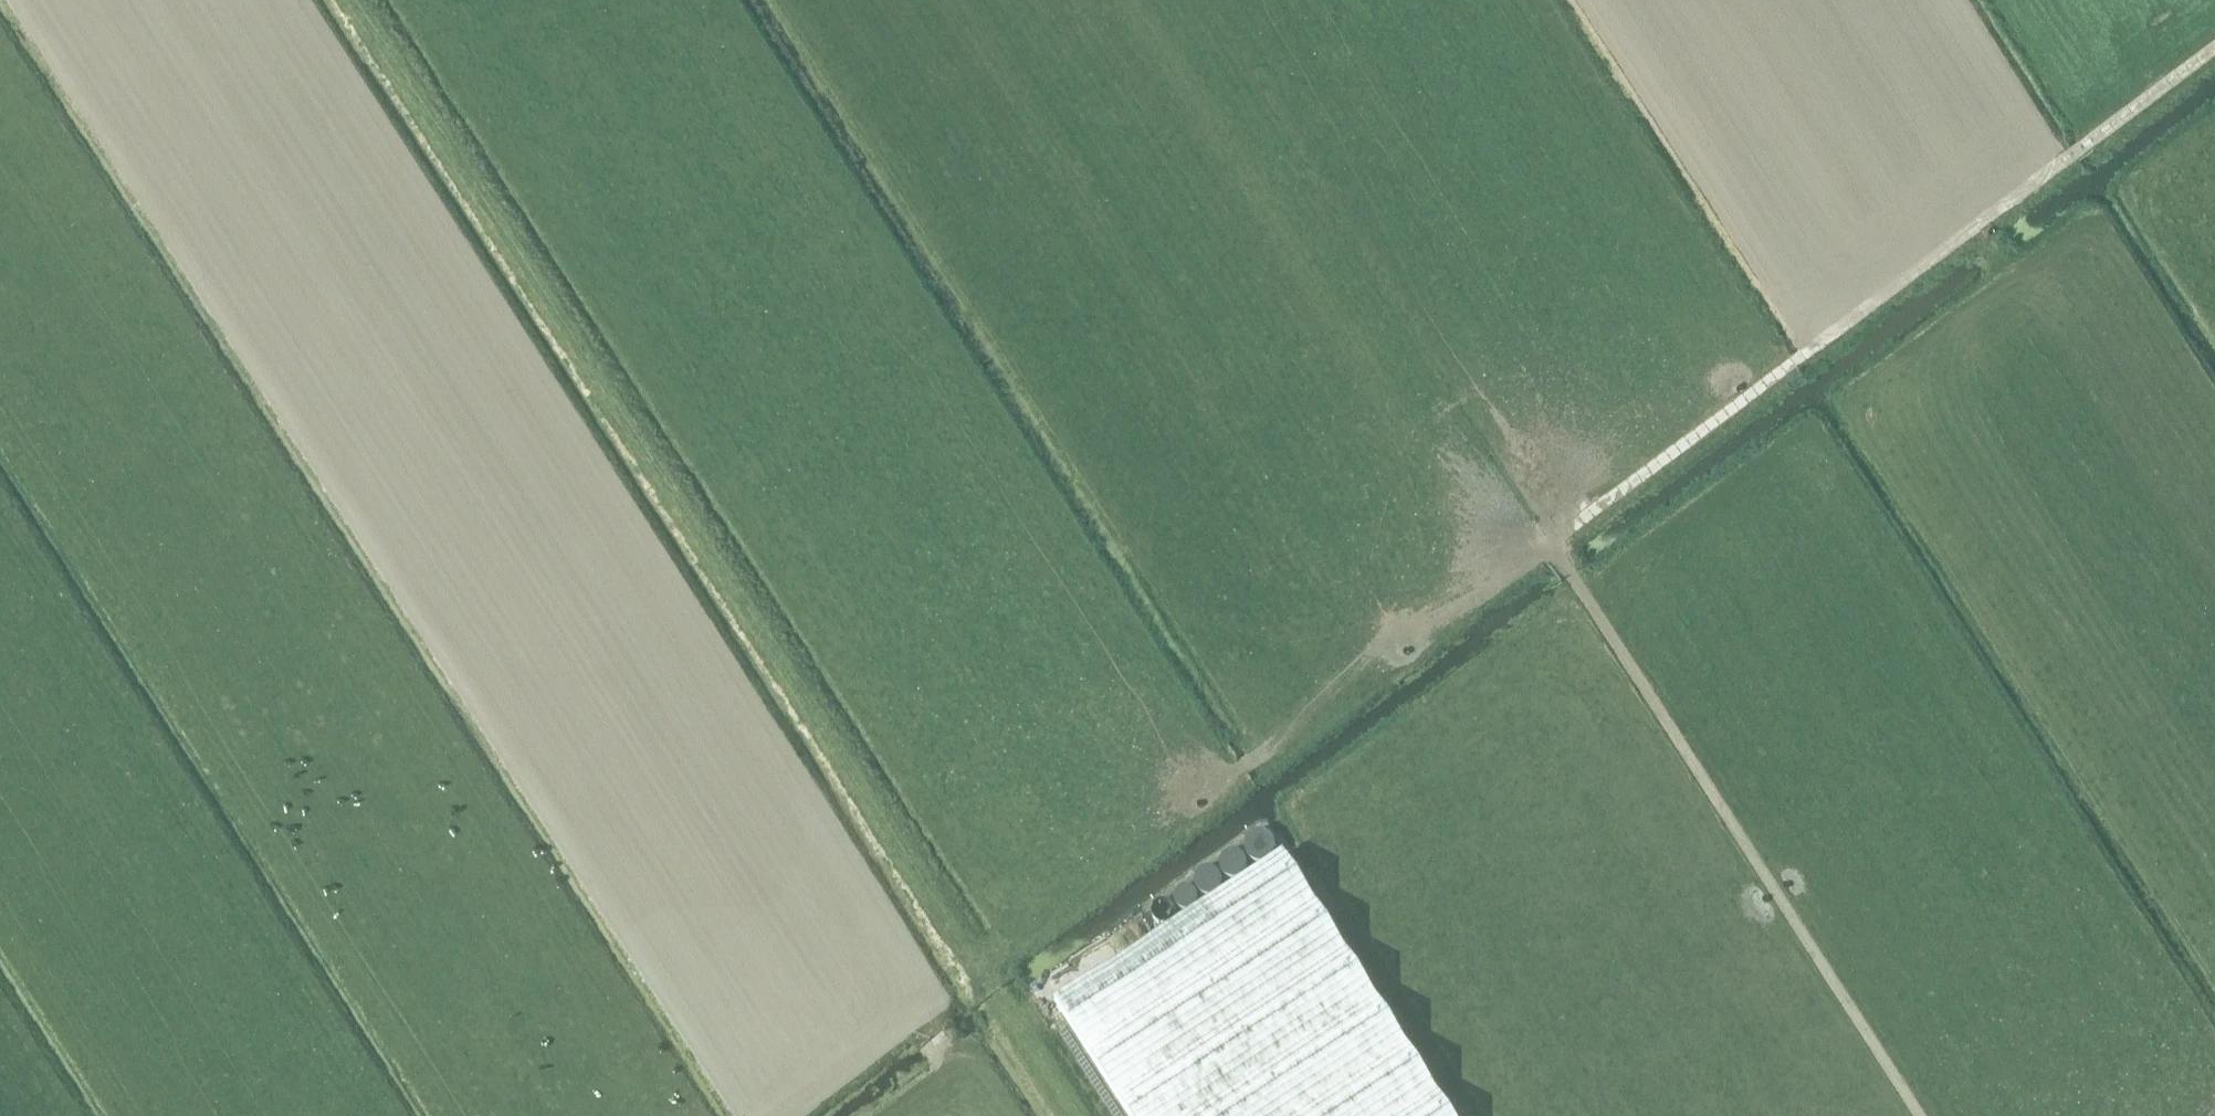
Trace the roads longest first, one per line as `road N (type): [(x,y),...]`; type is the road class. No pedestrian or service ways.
road 1 (track): [(2214,48),(1556,543),(1920,1115)]
road 2 (track): [(1071,1115),(350,0)]

